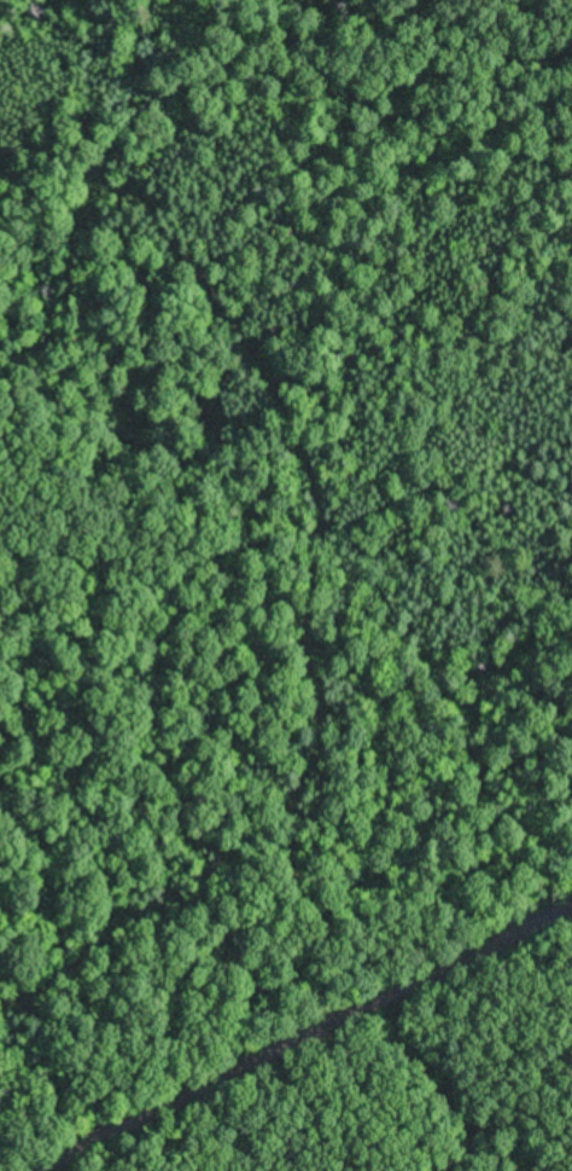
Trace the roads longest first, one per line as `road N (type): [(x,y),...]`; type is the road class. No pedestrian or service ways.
road 1 (residential): [(571,909),(39,1170)]

